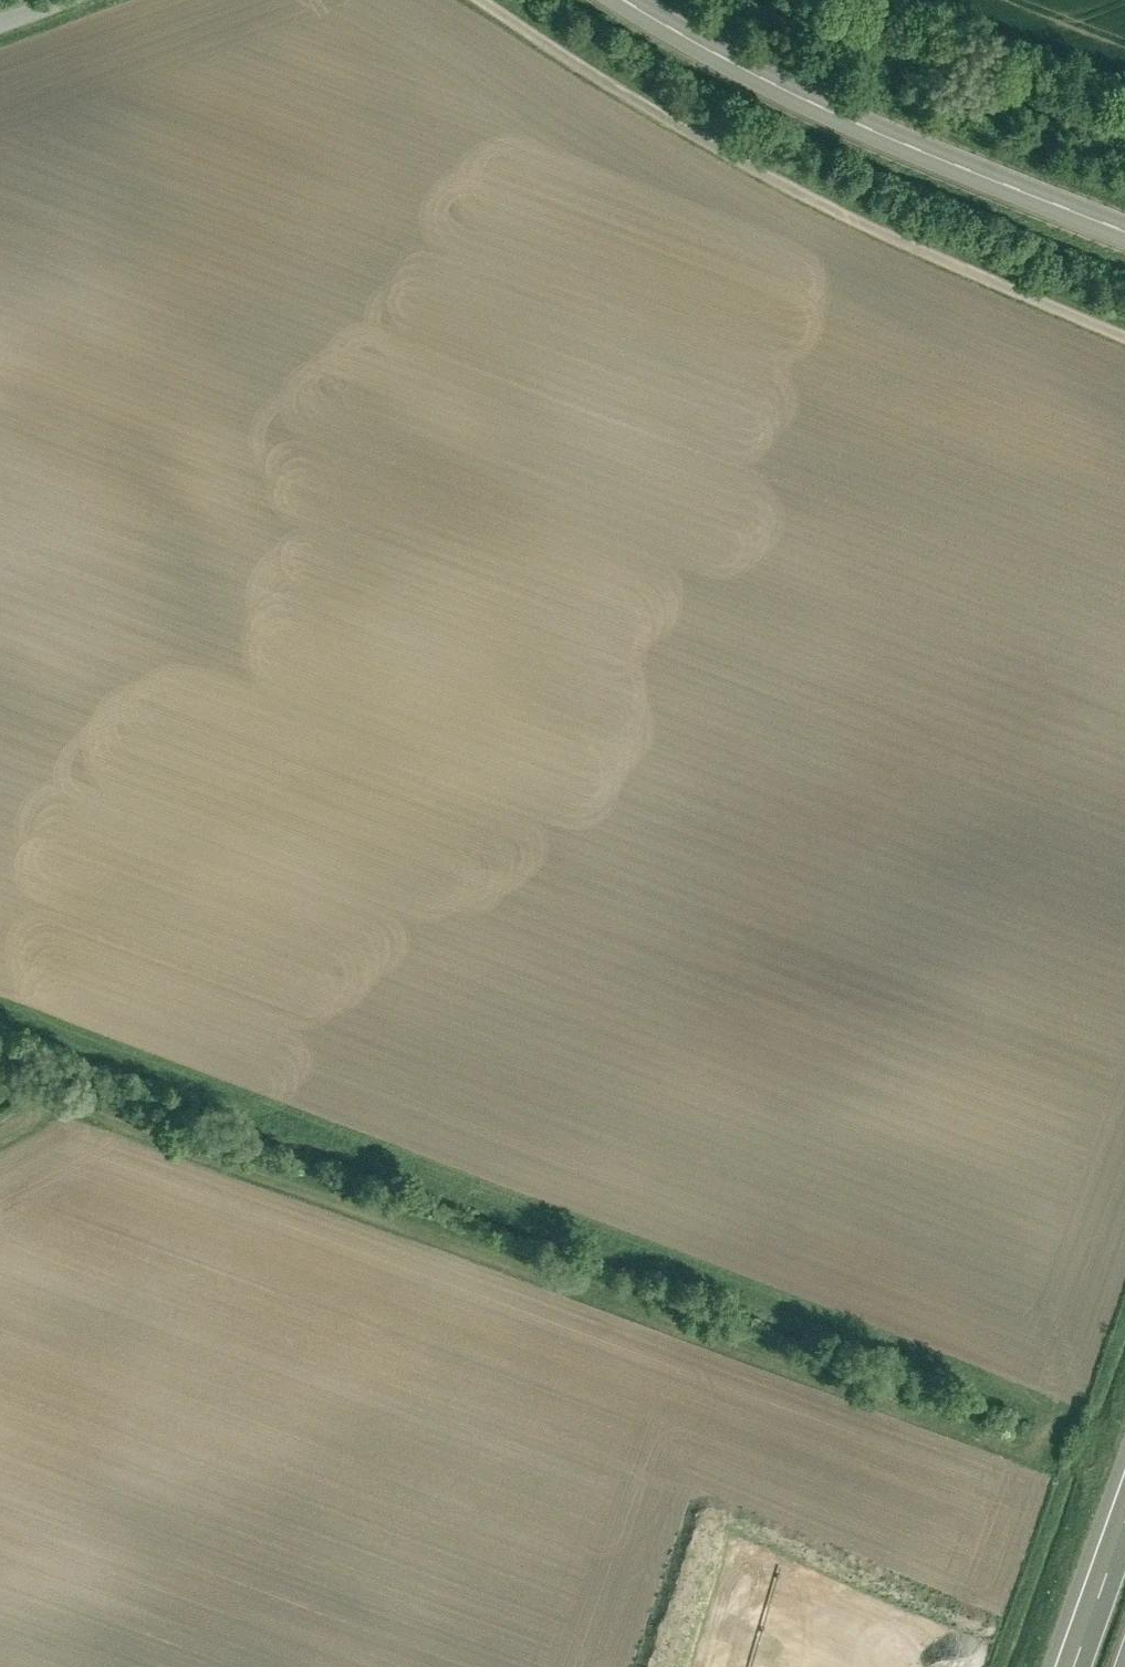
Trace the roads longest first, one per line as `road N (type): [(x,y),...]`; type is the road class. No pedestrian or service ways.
road 1 (track): [(487,0),(674,120),(908,243),(1124,336)]
road 2 (tertiary): [(1124,221),(857,117),(633,0)]
road 3 (motorway): [(1124,1480),(1058,1666)]

